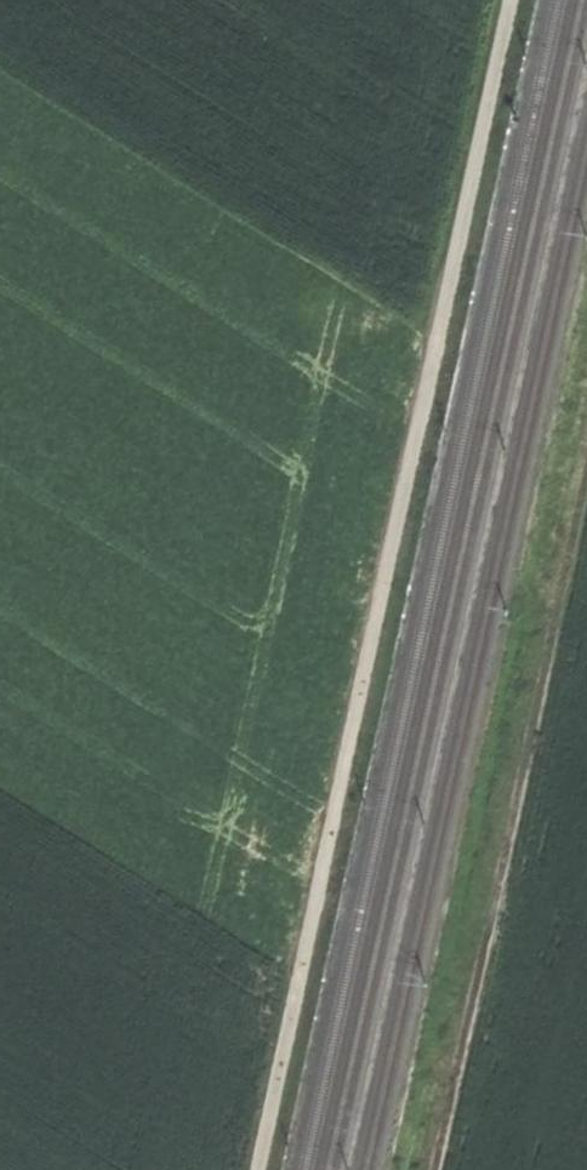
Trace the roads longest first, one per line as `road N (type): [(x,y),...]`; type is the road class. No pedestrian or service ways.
road 1 (track): [(512,0),(260,1169)]
road 2 (track): [(586,483),(436,1169)]

